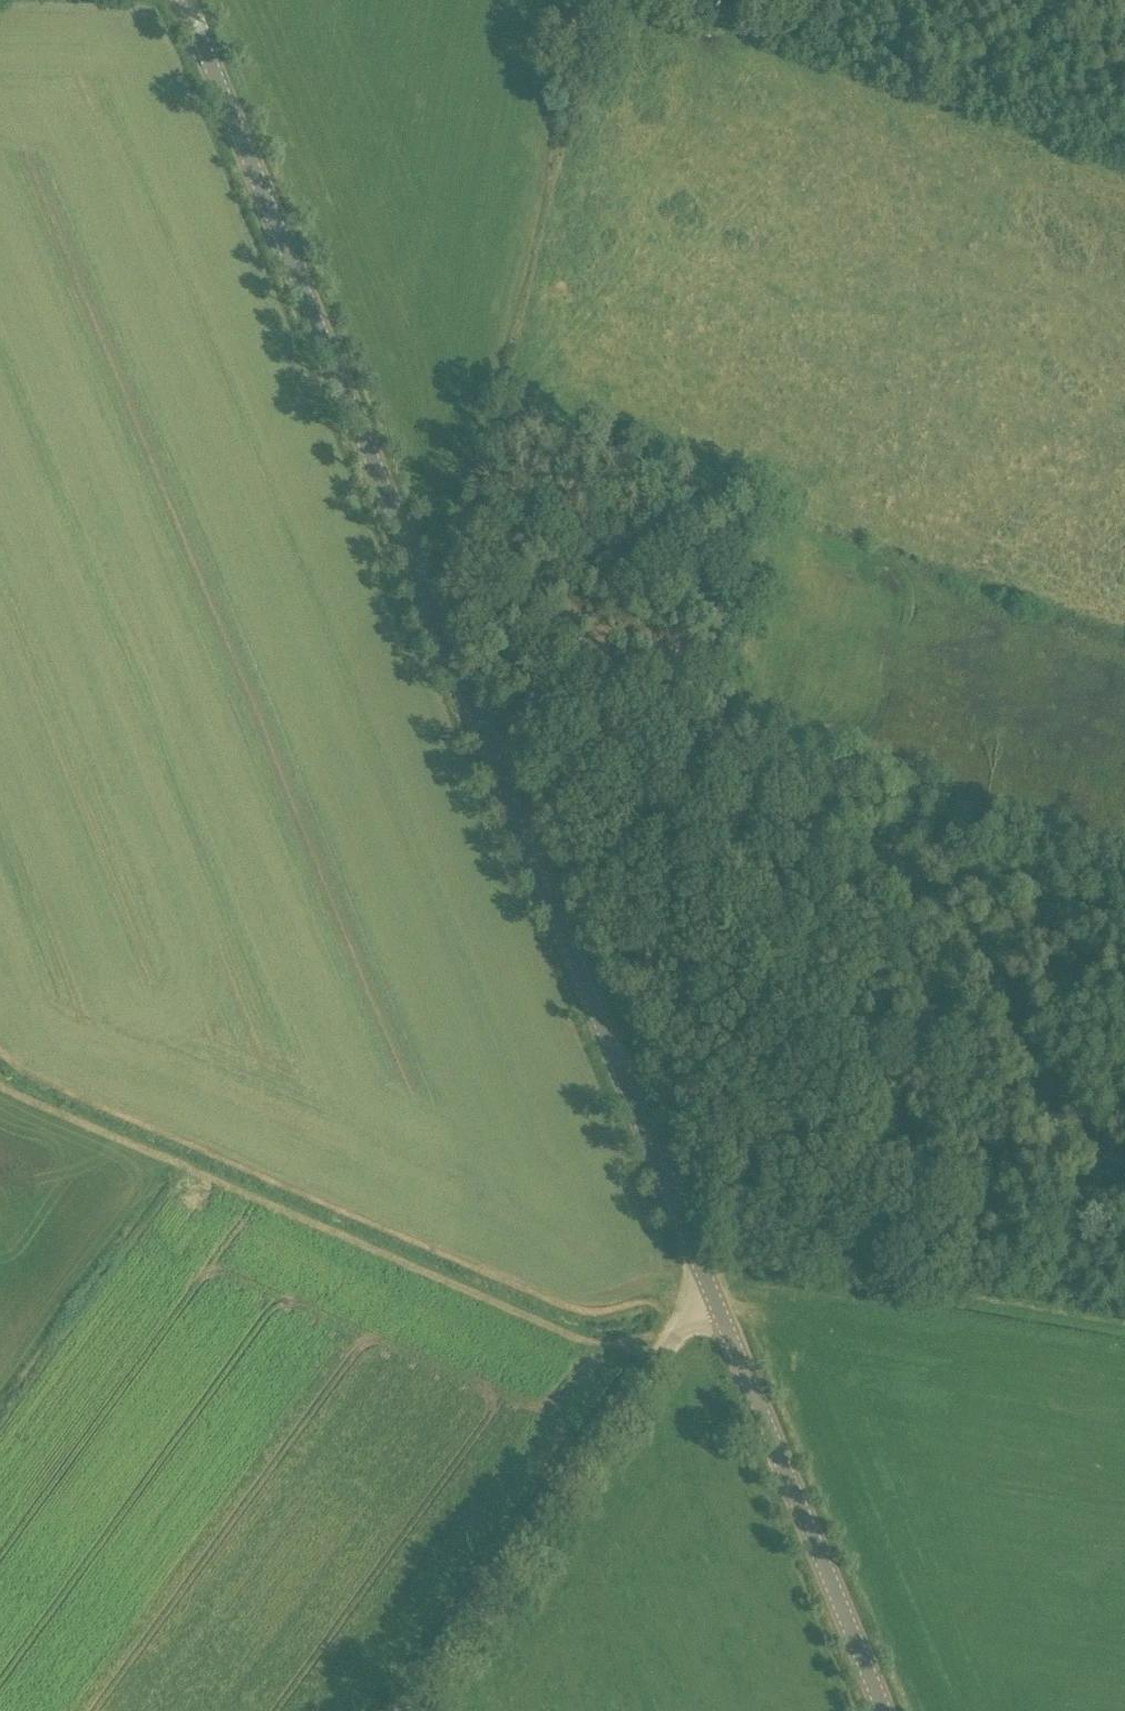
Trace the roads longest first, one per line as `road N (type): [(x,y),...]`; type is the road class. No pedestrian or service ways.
road 1 (tertiary): [(708,1286),(183,0)]
road 2 (track): [(442,633),(467,569),(501,412),(577,0)]
road 3 (tertiary): [(404,1710),(708,1286)]
road 4 (tertiary): [(882,1710),(708,1286)]

